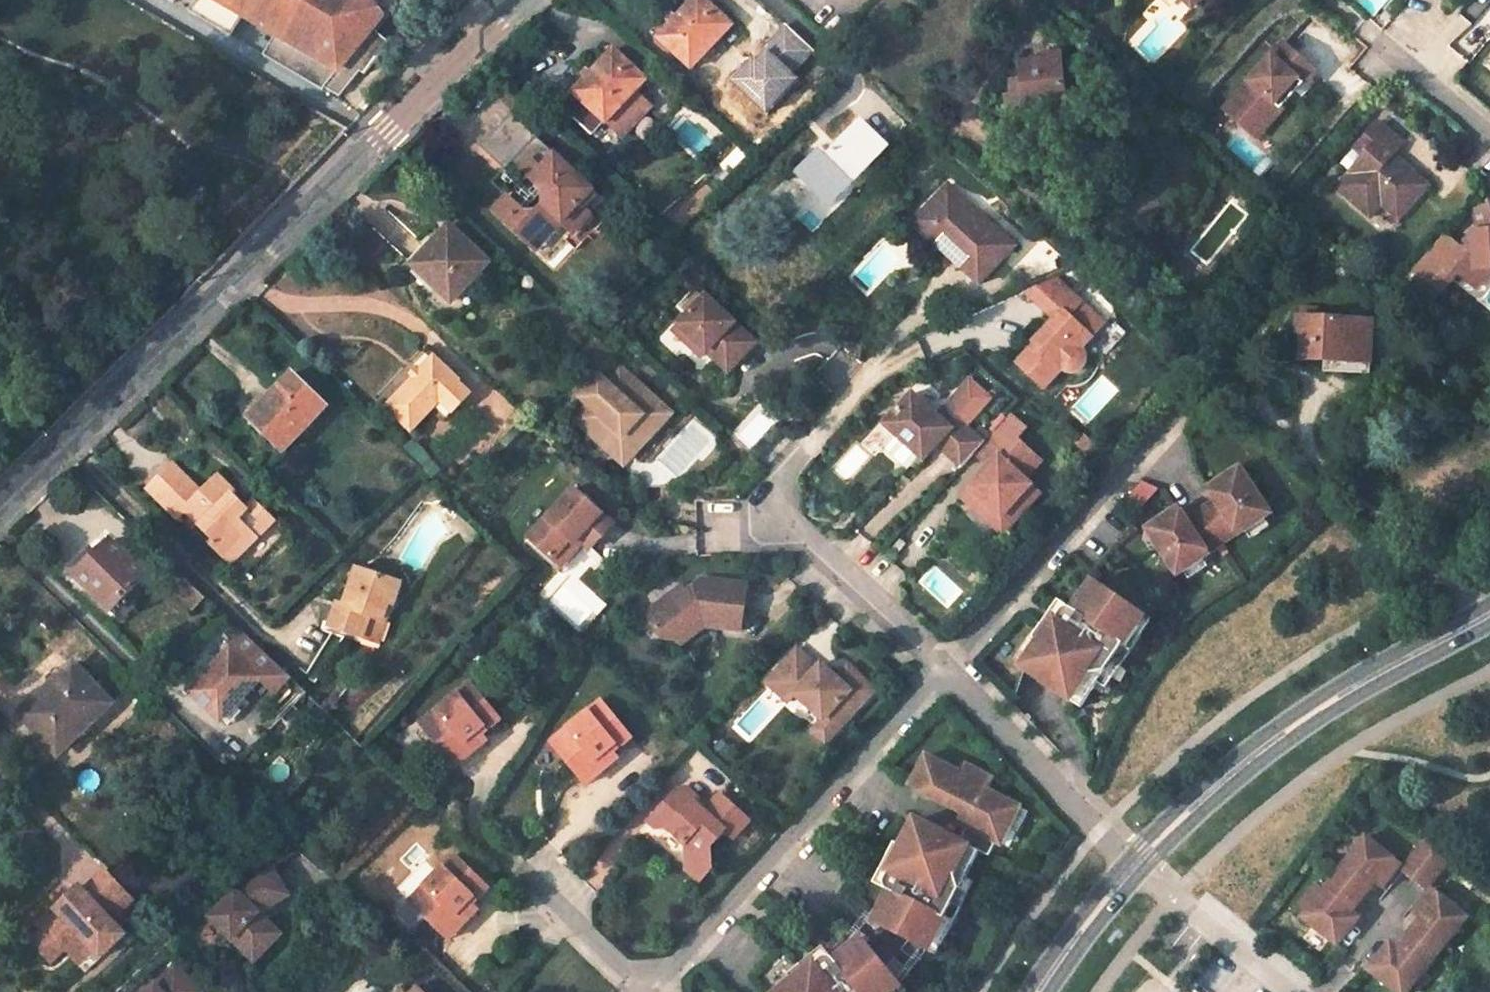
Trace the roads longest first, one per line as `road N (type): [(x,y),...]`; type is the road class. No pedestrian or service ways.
road 1 (unclassified): [(525,0),(0,510)]
road 2 (residential): [(947,680),(791,533),(778,494),(895,356)]
road 3 (tertiary): [(1136,864),(1289,729),(1481,620)]
road 4 (residential): [(947,680),(660,991)]
road 5 (residential): [(1197,407),(947,680)]
road 6 (residential): [(1481,620),(1298,445),(1314,390)]
road 7 (residential): [(1136,864),(947,680)]
road 8 (residential): [(1296,991),(1136,864)]
road 9 (residential): [(521,872),(643,991)]
road 10 (tertiary): [(1039,991),(1136,864)]
road 11 (residential): [(1420,33),(1436,87),(1489,134)]

